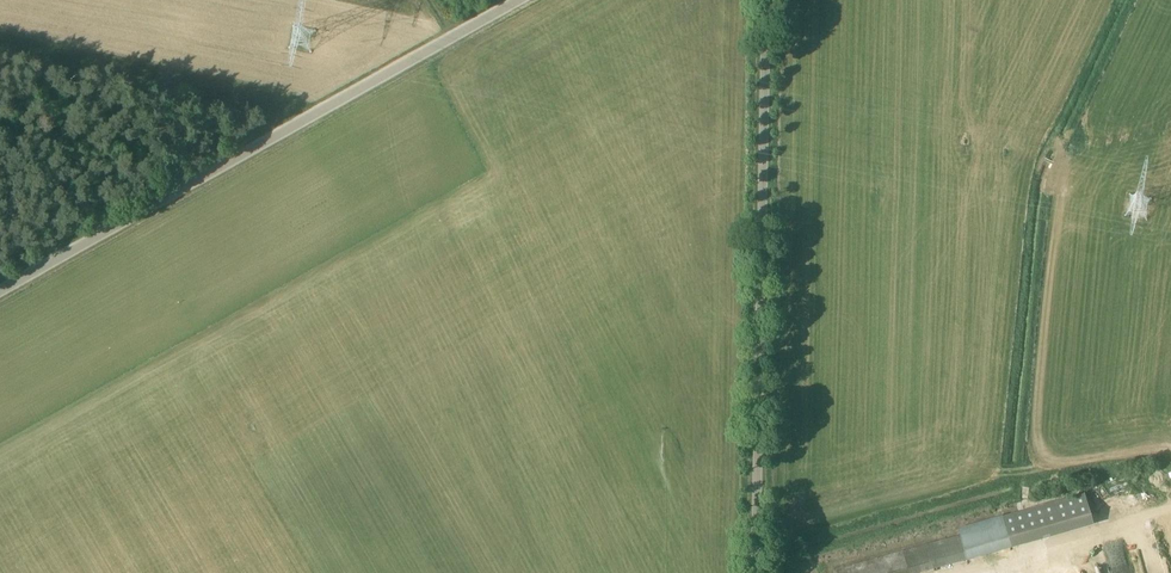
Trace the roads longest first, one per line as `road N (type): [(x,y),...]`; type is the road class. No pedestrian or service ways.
road 1 (unclassified): [(0,292),(520,0)]
road 2 (unclassified): [(757,572),(767,0)]

